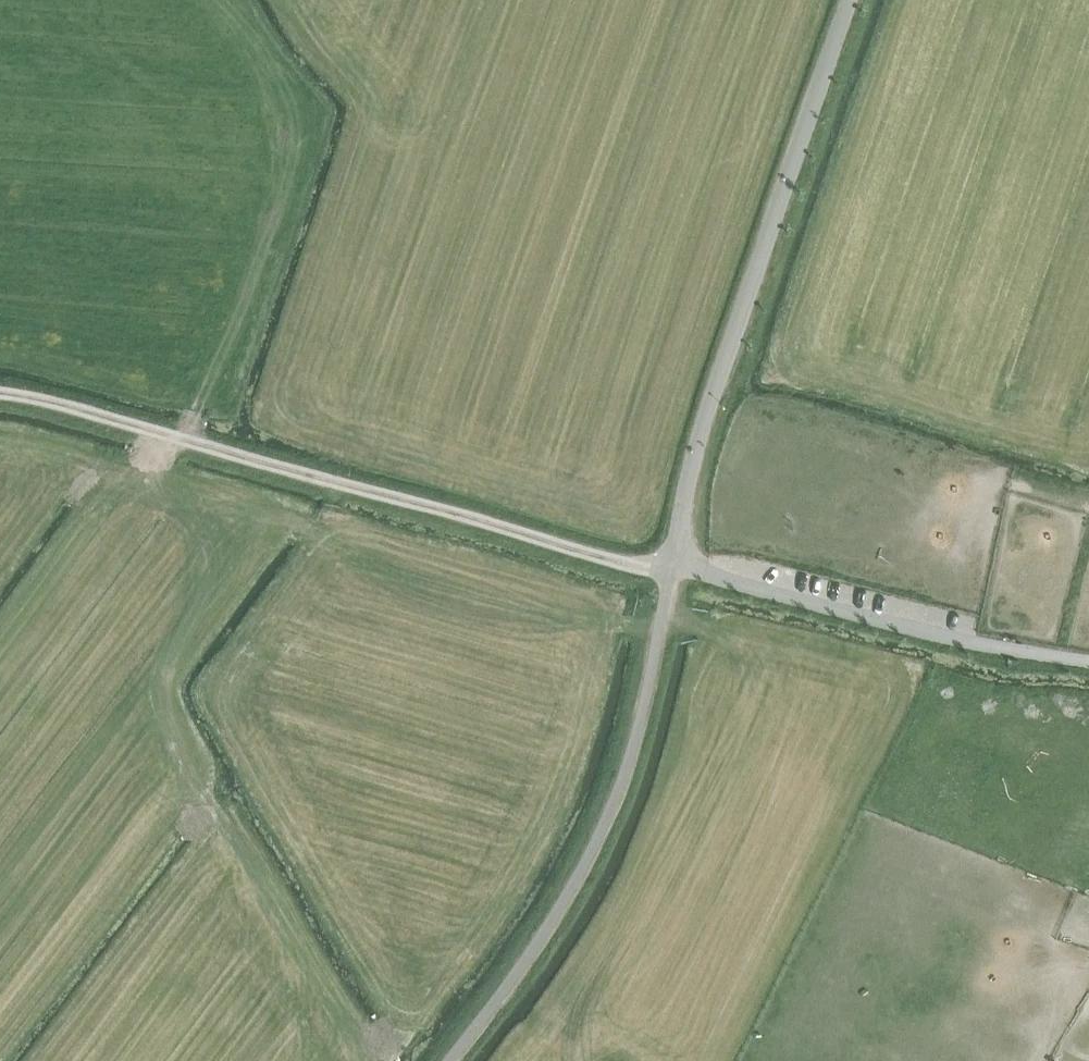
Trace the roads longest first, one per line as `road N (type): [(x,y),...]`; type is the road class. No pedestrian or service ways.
road 1 (track): [(0,398),(59,403),(669,575)]
road 2 (unclassified): [(658,626),(688,474),(850,0)]
road 3 (track): [(204,324),(192,410),(155,477)]

